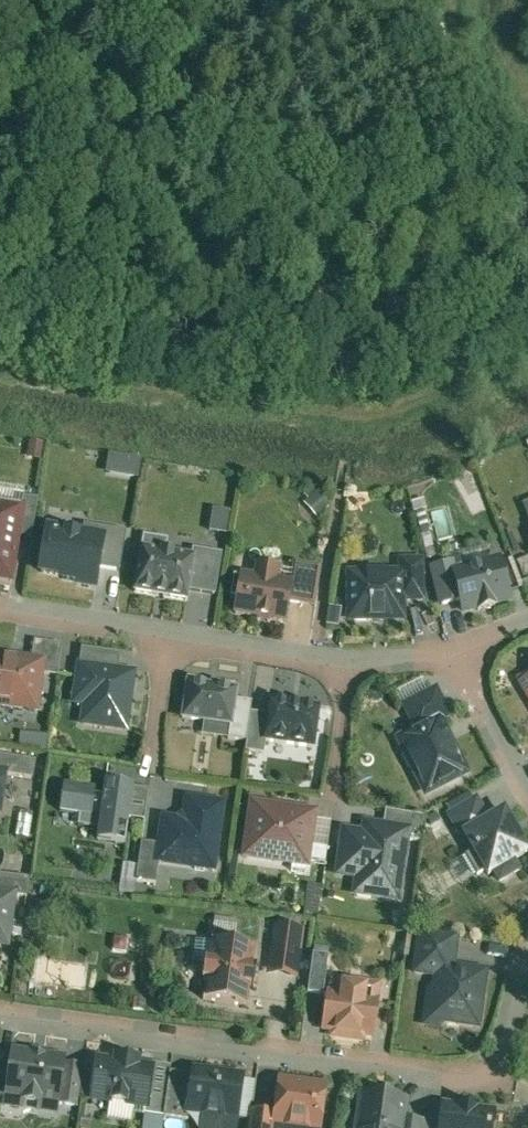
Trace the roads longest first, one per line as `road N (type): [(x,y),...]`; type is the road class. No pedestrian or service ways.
road 1 (residential): [(527,946),(500,1092),(0,1023)]
road 2 (residential): [(346,661),(168,632)]
road 3 (residential): [(168,632),(0,605)]
road 4 (residential): [(527,788),(450,650)]
road 5 (residential): [(346,661),(330,798)]
road 6 (residential): [(168,632),(150,766)]

